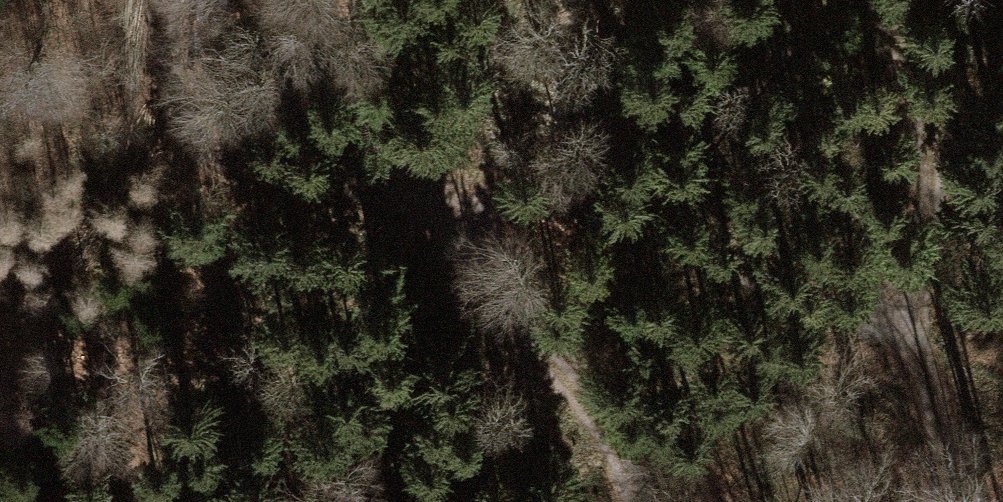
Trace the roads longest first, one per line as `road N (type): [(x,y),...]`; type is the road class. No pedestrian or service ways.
road 1 (track): [(435,206),(597,214),(913,360),(936,458),(935,501)]
road 2 (track): [(176,0),(171,117),(203,156),(310,192),(435,206)]
road 3 (track): [(618,501),(573,384),(435,206)]

